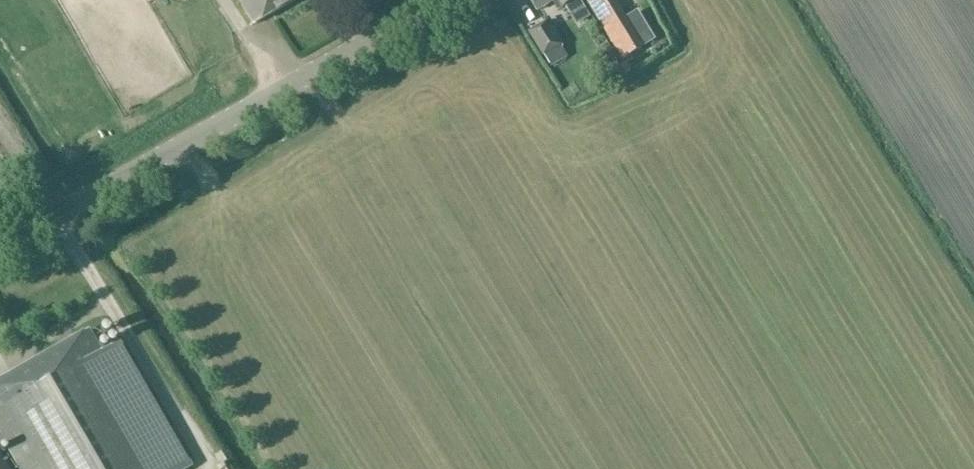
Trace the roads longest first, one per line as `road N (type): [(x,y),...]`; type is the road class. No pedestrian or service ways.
road 1 (tertiary): [(439,0),(0,245)]

